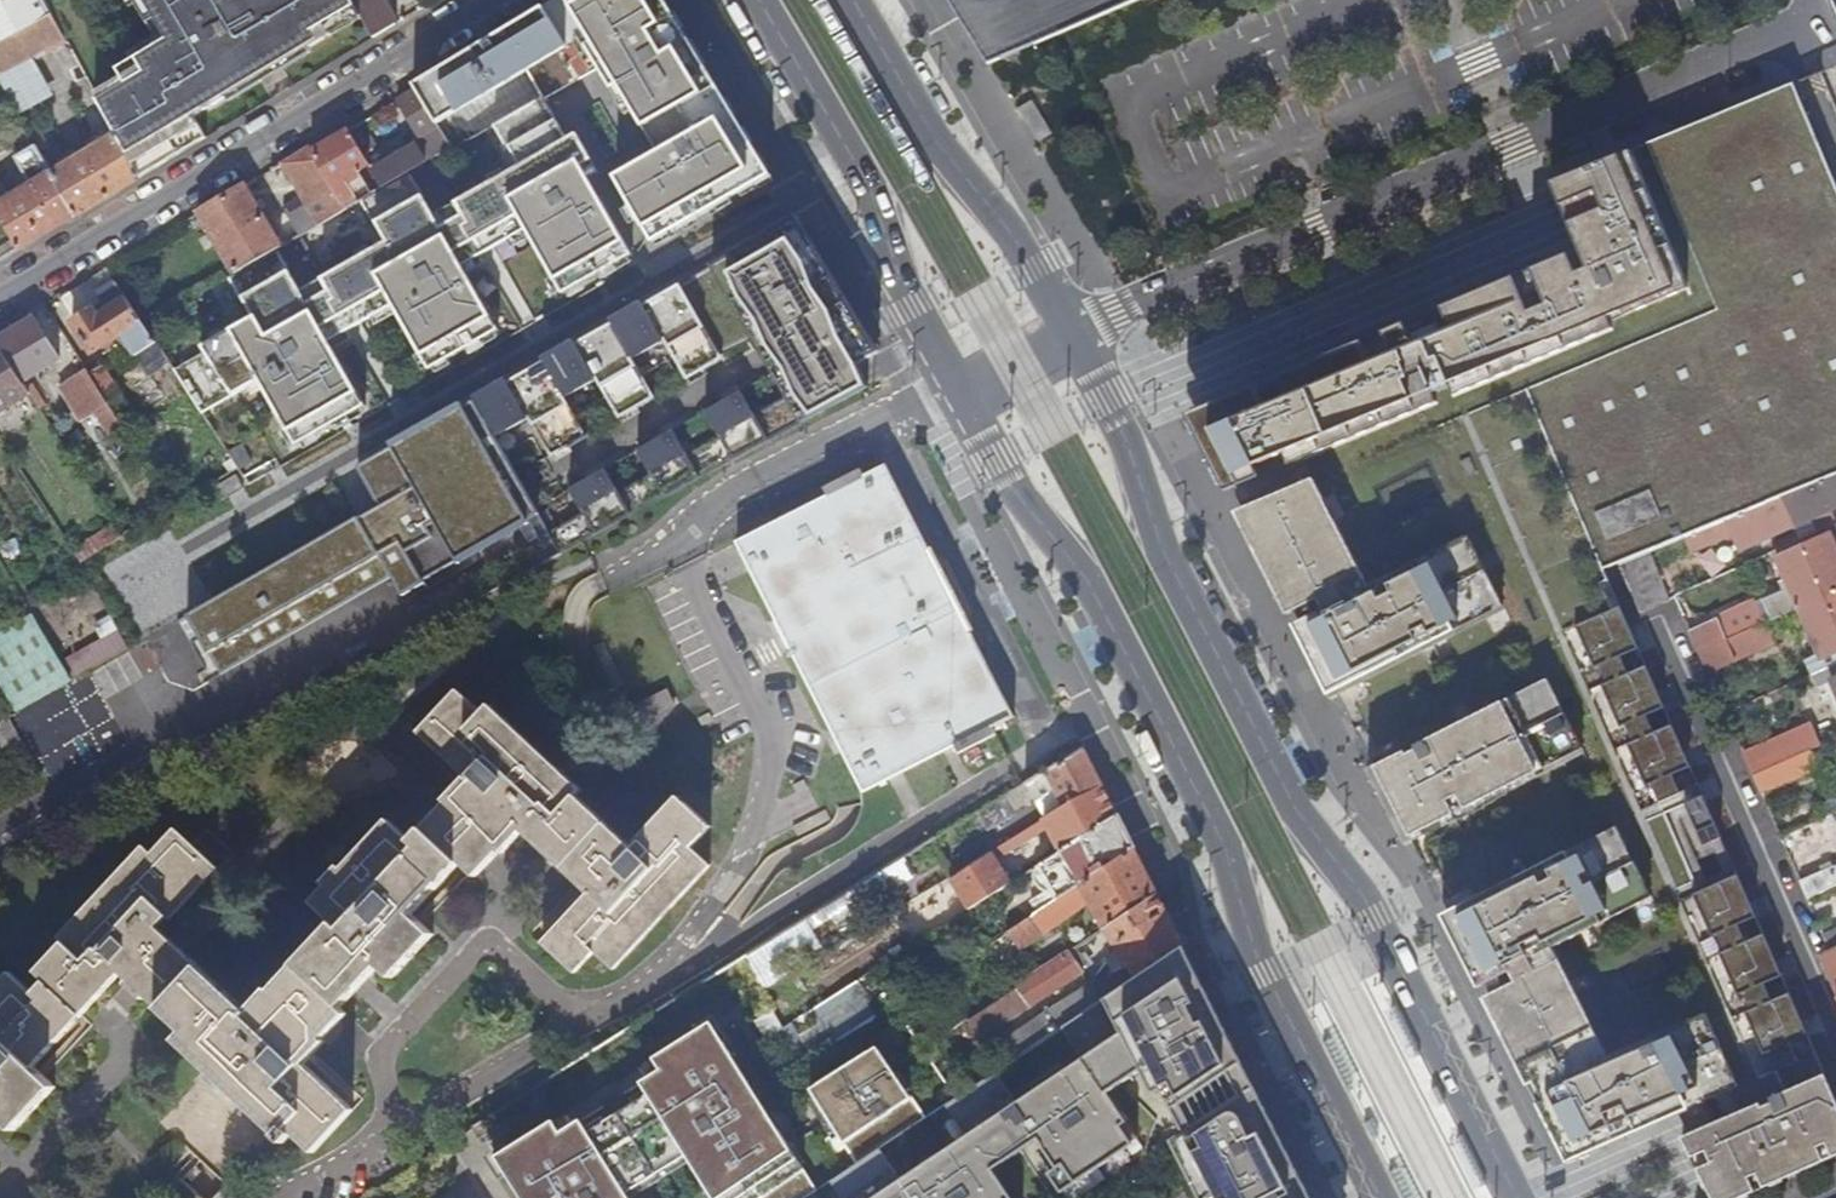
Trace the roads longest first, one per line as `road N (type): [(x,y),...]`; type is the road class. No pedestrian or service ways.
road 1 (primary): [(1518,1197),(1370,906),(1300,815),(1162,548),(1110,395),(1017,242),(935,142),(851,0)]
road 2 (primary): [(758,0),(854,162),(958,386),(1025,502),(1088,584),(1223,844),(1261,962),(1380,1197)]
road 3 (residential): [(0,297),(509,0)]

